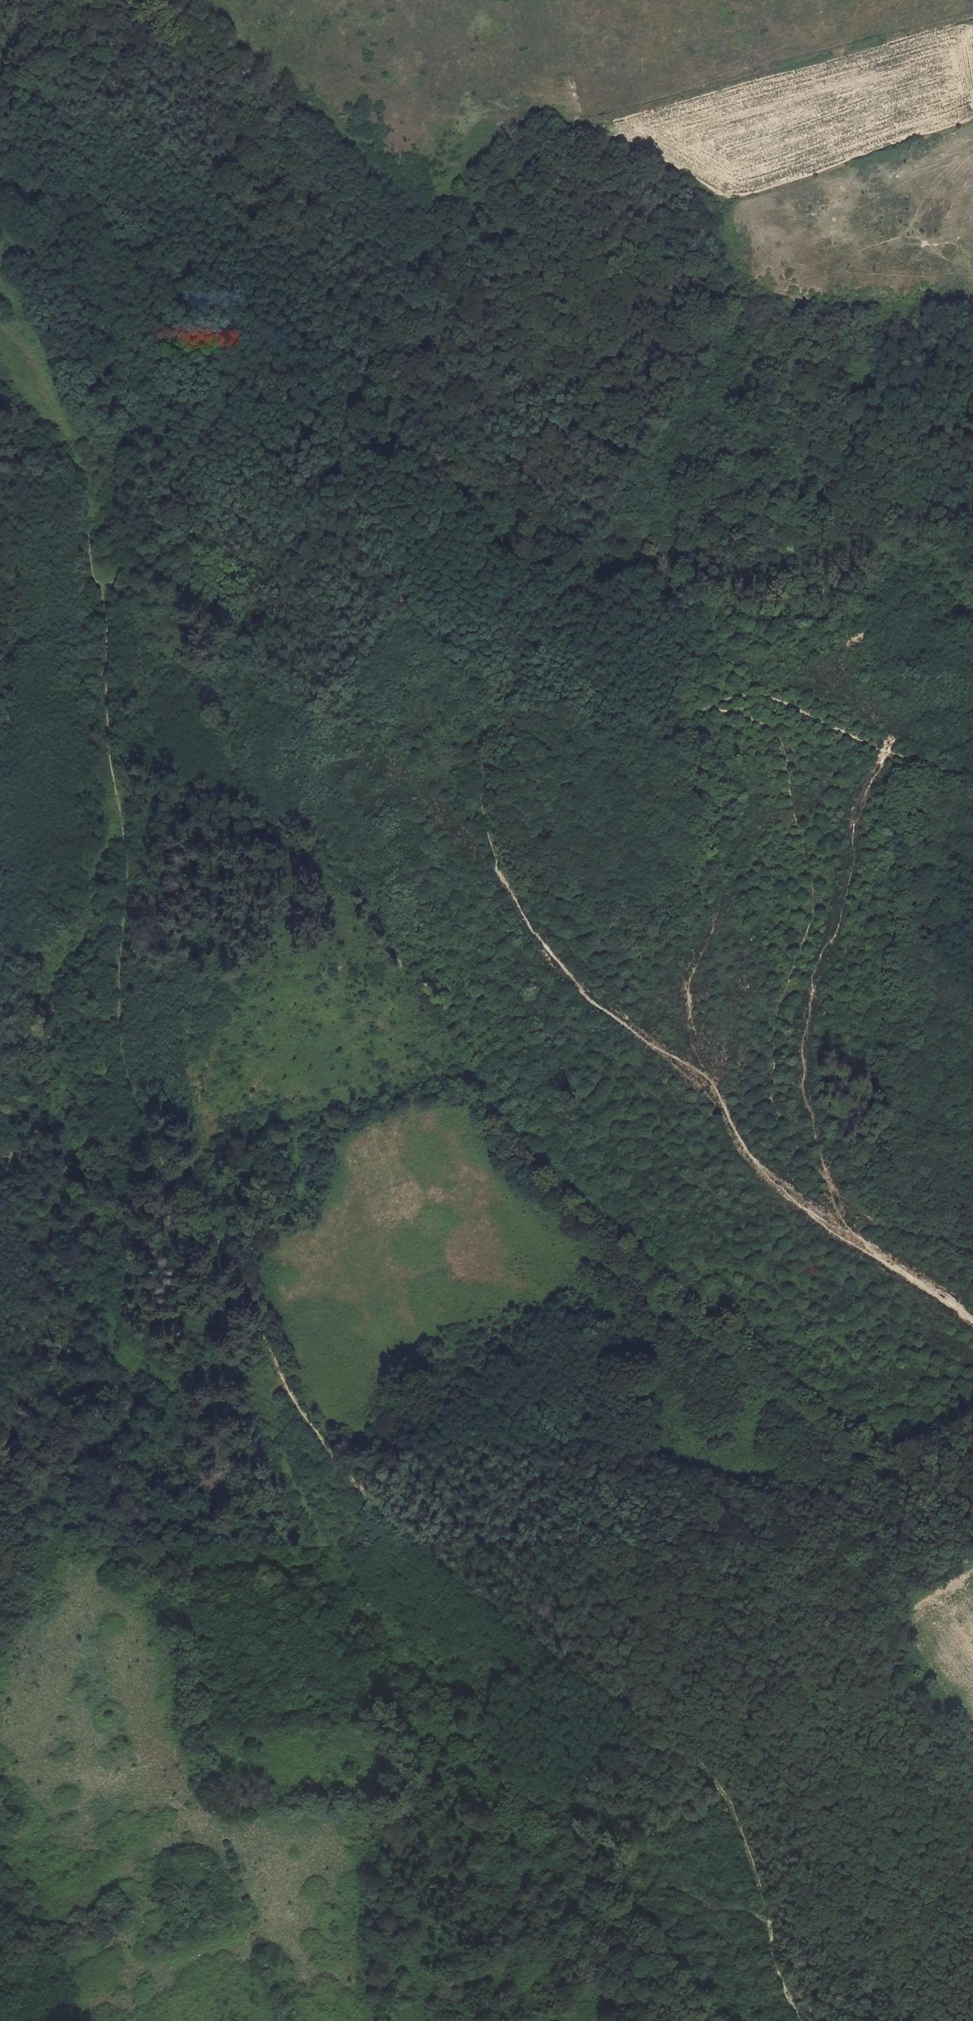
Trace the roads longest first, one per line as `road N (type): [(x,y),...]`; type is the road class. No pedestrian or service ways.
road 1 (track): [(483,684),(572,720),(671,718),(704,707),(780,728),(818,896),(776,1019),(848,1232),(972,1320)]
road 2 (track): [(663,376),(797,372),(972,341)]
road 3 (track): [(704,707),(746,693),(785,701),(913,765),(972,777)]
road 4 (track): [(0,374),(78,471),(98,584)]

